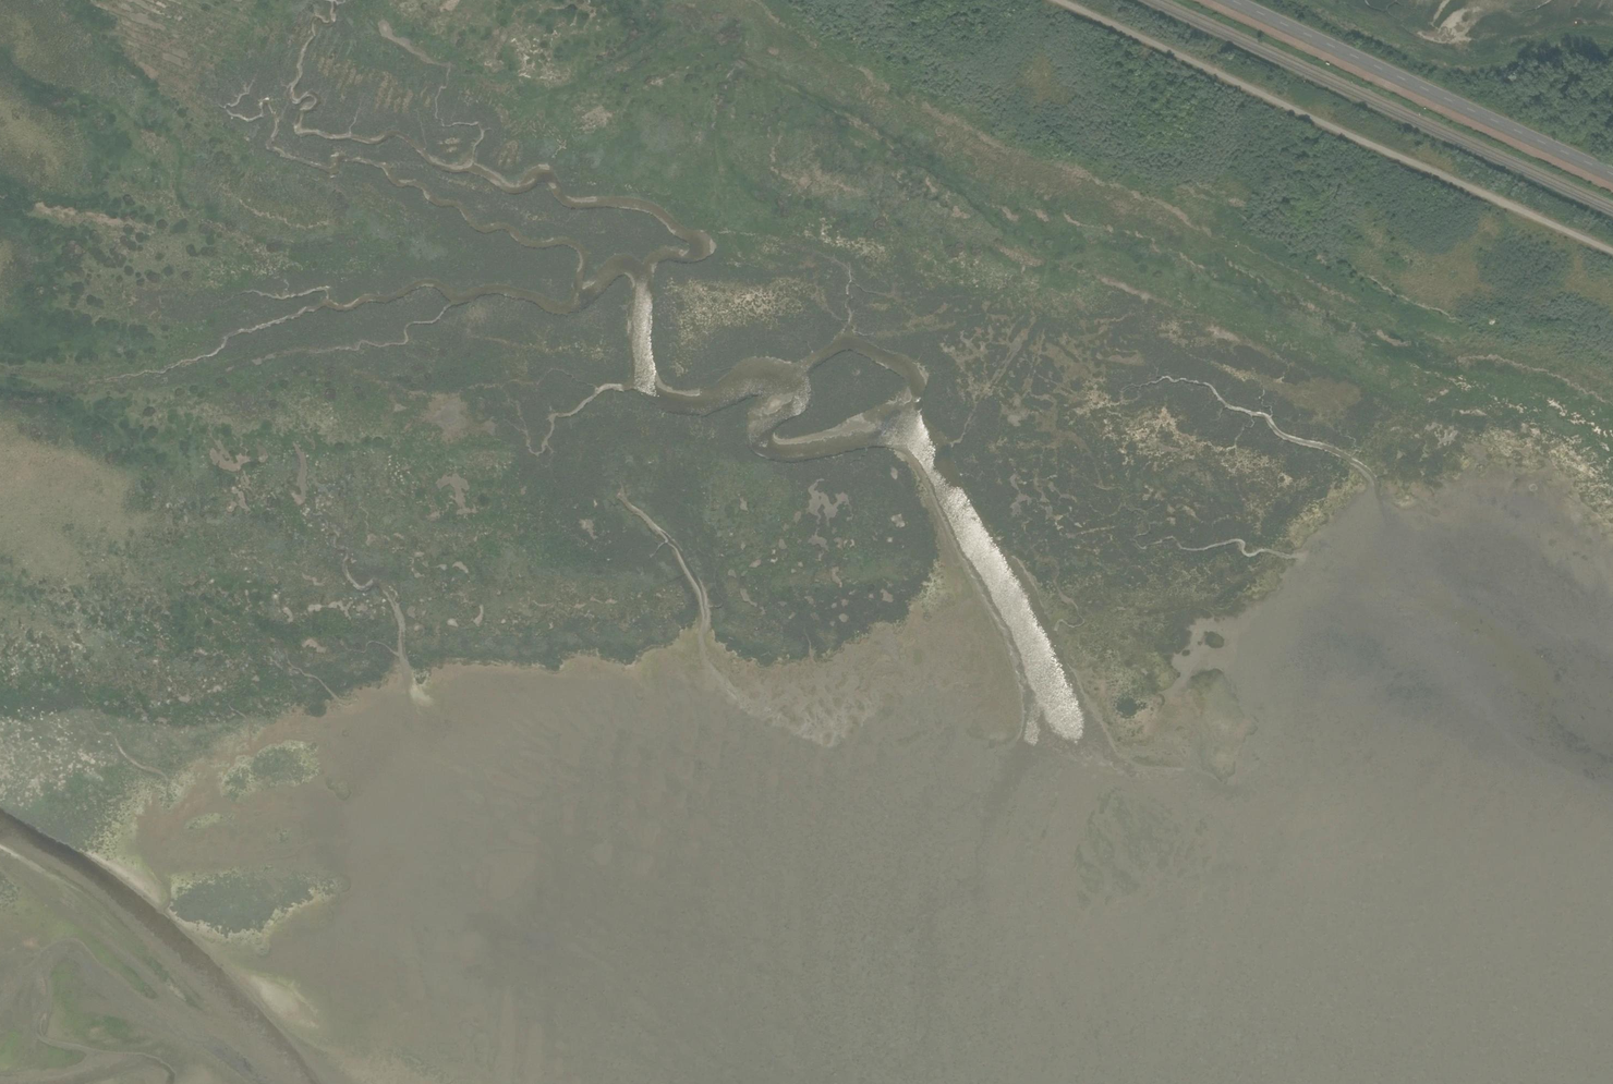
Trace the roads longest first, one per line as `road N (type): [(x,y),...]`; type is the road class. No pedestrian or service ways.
road 1 (tertiary): [(1612,174),(1232,0)]

